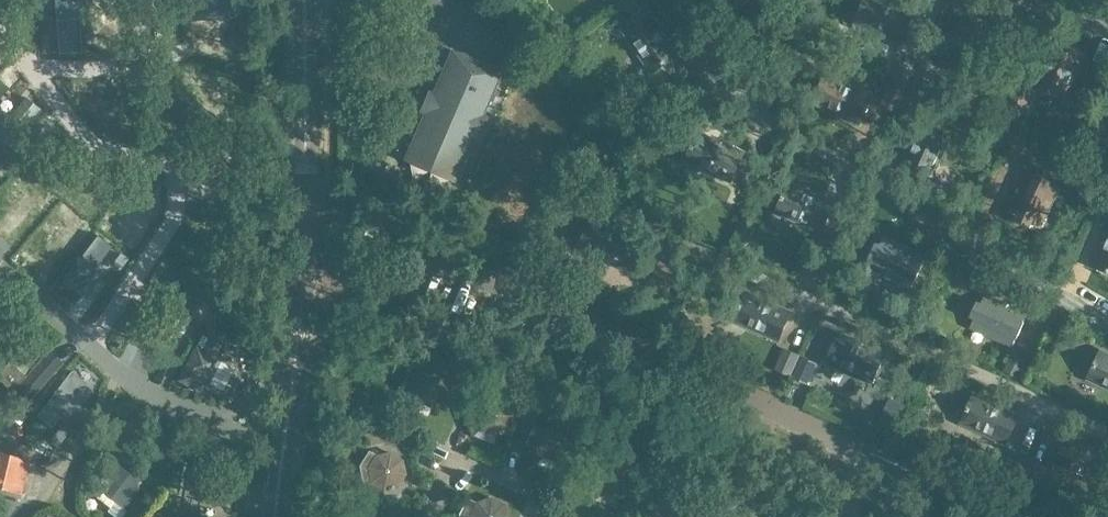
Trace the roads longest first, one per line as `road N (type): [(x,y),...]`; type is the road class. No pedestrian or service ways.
road 1 (unclassified): [(883,460),(307,201)]
road 2 (unclassified): [(282,516),(305,320),(307,201)]
road 3 (unclassified): [(307,201),(304,0)]

